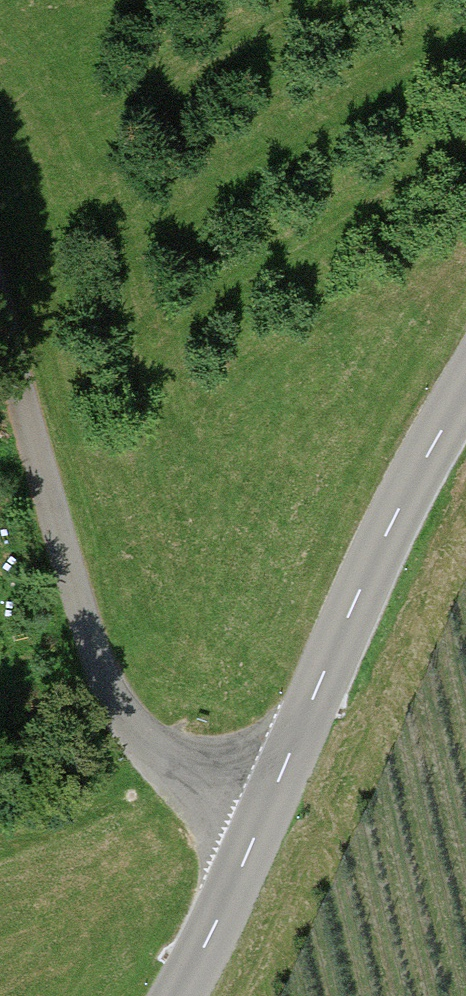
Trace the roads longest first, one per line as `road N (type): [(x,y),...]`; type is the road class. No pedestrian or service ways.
road 1 (unclassified): [(265,815),(163,763),(118,703),(86,619),(0,318)]
road 2 (tertiary): [(265,815),(367,571),(465,389)]
road 3 (tertiary): [(181,995),(265,815)]

